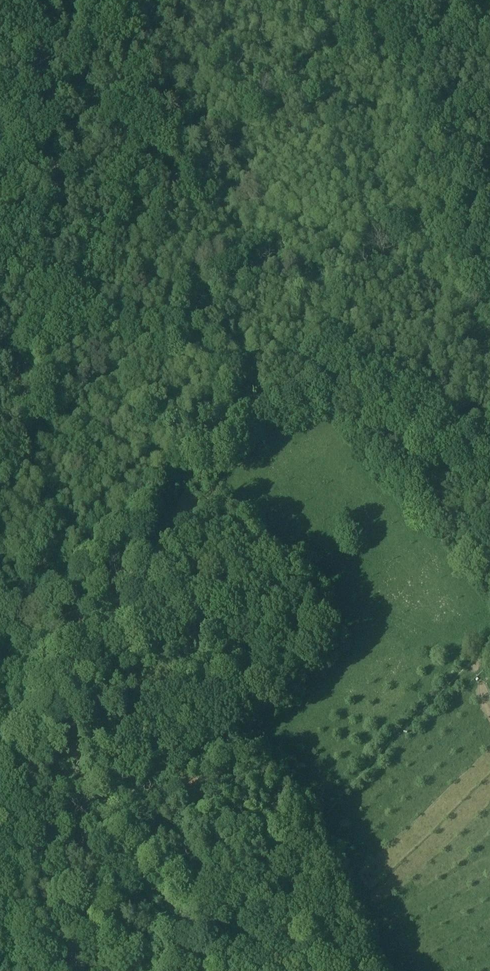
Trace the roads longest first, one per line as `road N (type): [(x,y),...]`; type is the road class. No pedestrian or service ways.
road 1 (track): [(303,836),(254,866),(181,943),(140,950)]
road 2 (track): [(257,413),(291,397),(386,401)]

